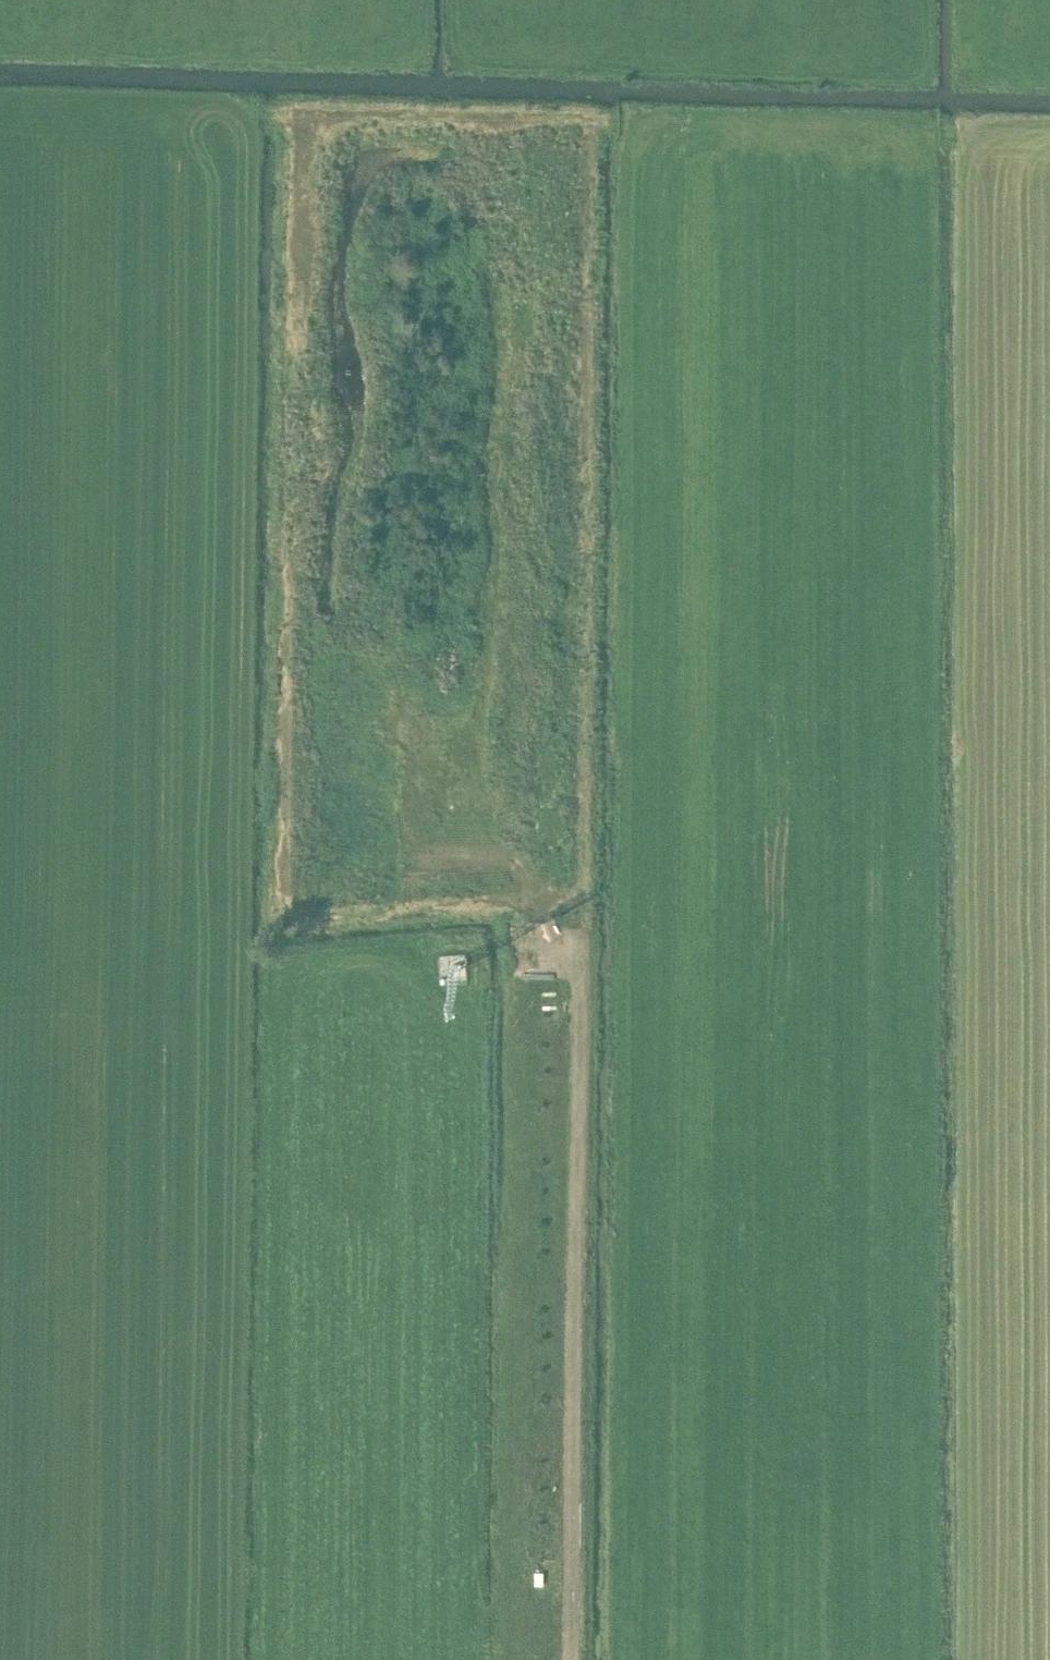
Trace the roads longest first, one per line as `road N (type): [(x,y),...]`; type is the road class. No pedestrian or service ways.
road 1 (track): [(569,1659),(582,924)]

